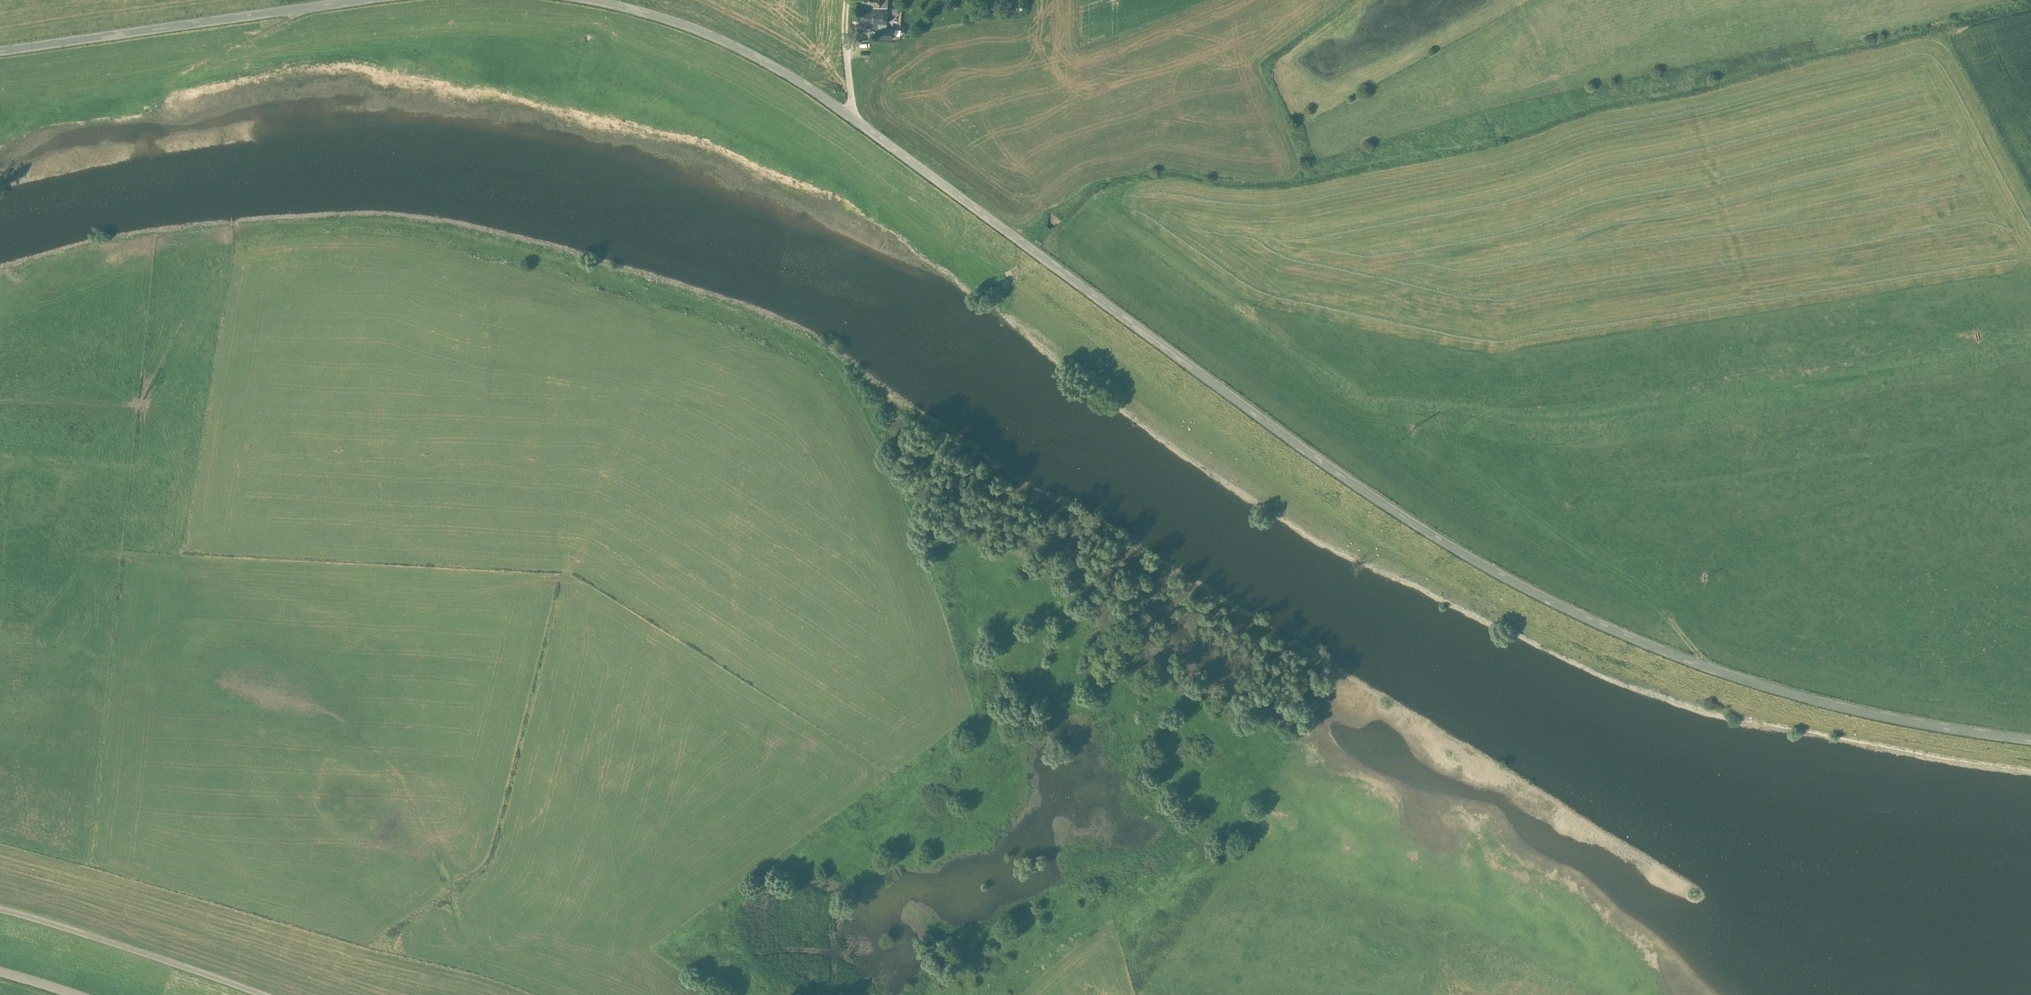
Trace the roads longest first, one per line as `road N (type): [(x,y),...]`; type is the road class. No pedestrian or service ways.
road 1 (unclassified): [(615,0),(746,47),(820,91),(1399,512),(1574,612),(1832,699),(2030,733)]
road 2 (unclassified): [(0,47),(334,0)]

